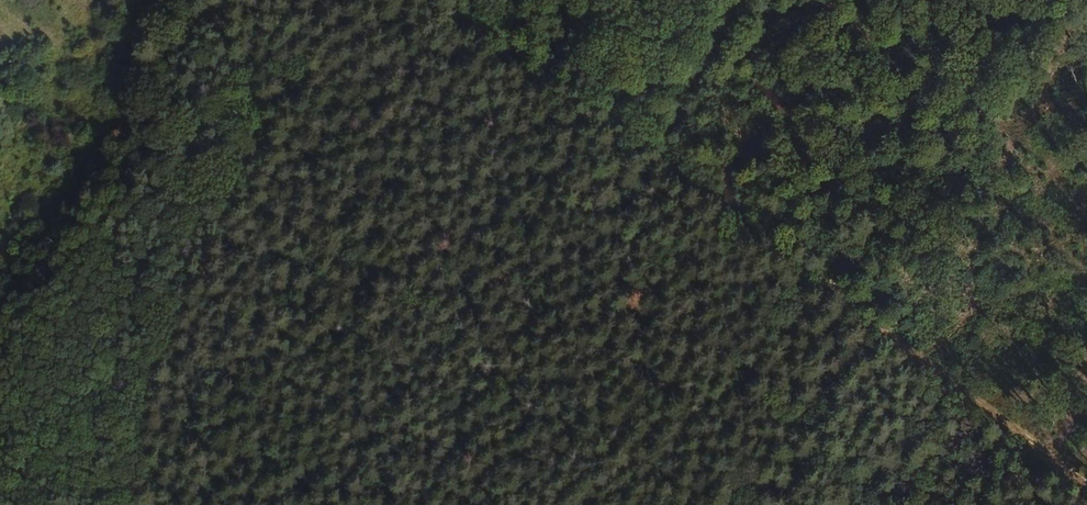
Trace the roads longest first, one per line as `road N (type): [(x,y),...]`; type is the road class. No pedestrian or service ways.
road 1 (track): [(1086,459),(480,0)]
road 2 (track): [(212,0),(254,126),(249,159),(186,310)]
road 3 (track): [(186,310),(384,504)]
road 4 (track): [(682,152),(732,0)]

